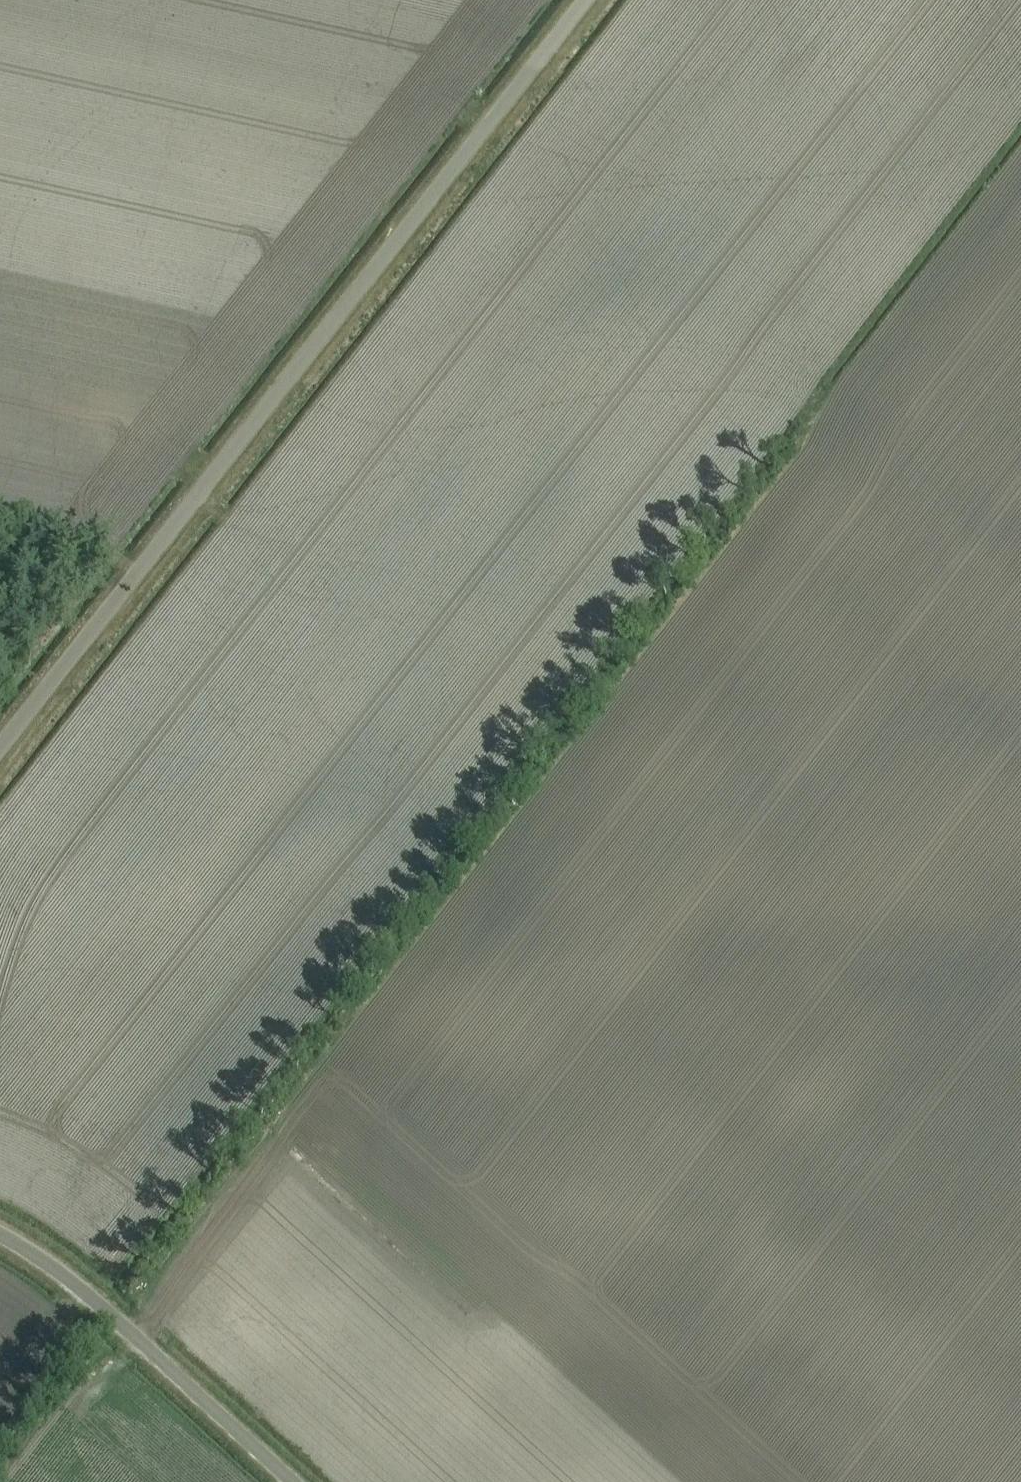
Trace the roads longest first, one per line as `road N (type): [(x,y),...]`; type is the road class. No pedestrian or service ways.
road 1 (unclassified): [(0,747),(584,0)]
road 2 (unclassified): [(291,1481),(115,1321),(0,1236)]

